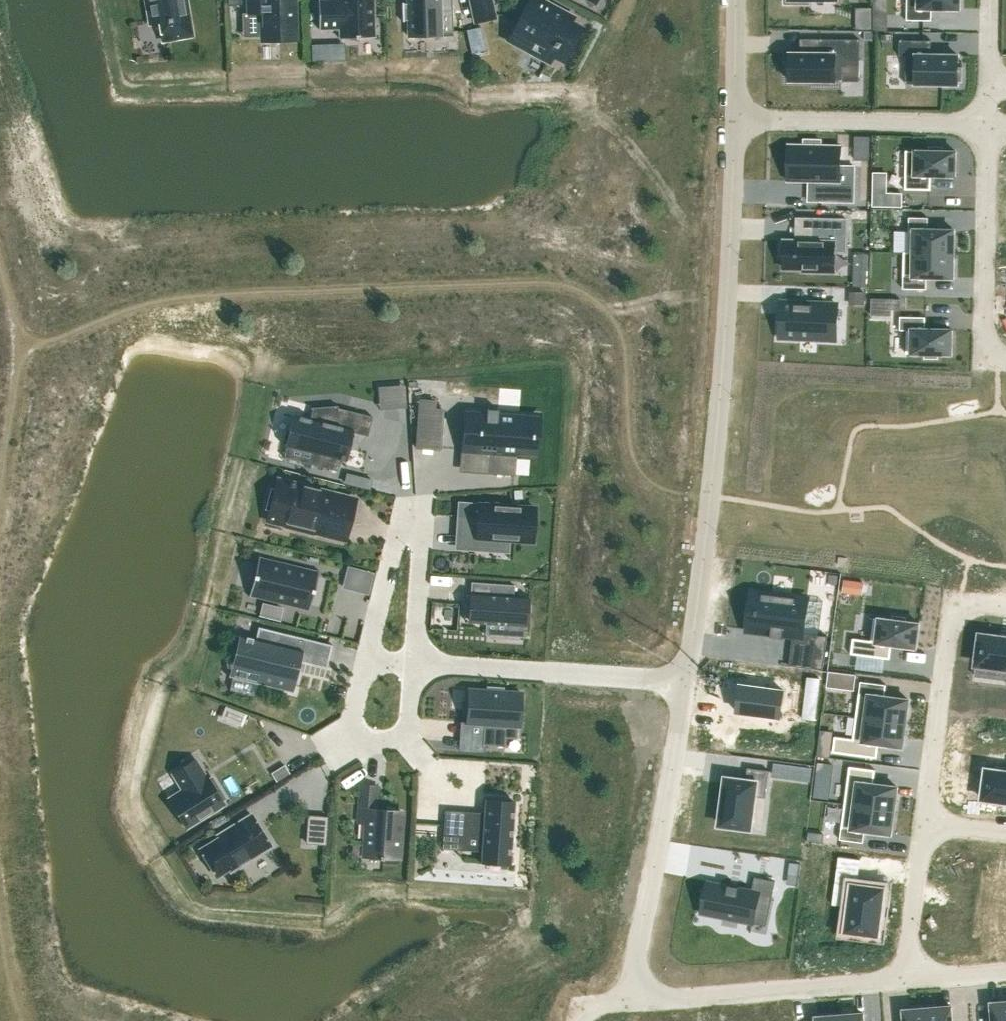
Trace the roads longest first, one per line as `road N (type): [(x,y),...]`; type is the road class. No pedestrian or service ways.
road 1 (residential): [(739,120),(720,395),(686,681)]
road 2 (residential): [(417,665),(420,522),(400,523),(353,725),(367,740),(397,739),(406,729)]
road 3 (residential): [(686,681),(628,999)]
road 4 (residential): [(628,999),(906,978)]
road 5 (residential): [(924,820),(954,602),(1005,608)]
road 6 (residential): [(686,681),(417,665)]
road 7 (residential): [(1005,365),(980,364),(988,127)]
road 8 (residential): [(739,120),(988,127)]
road 9 (residential): [(906,978),(924,820)]

